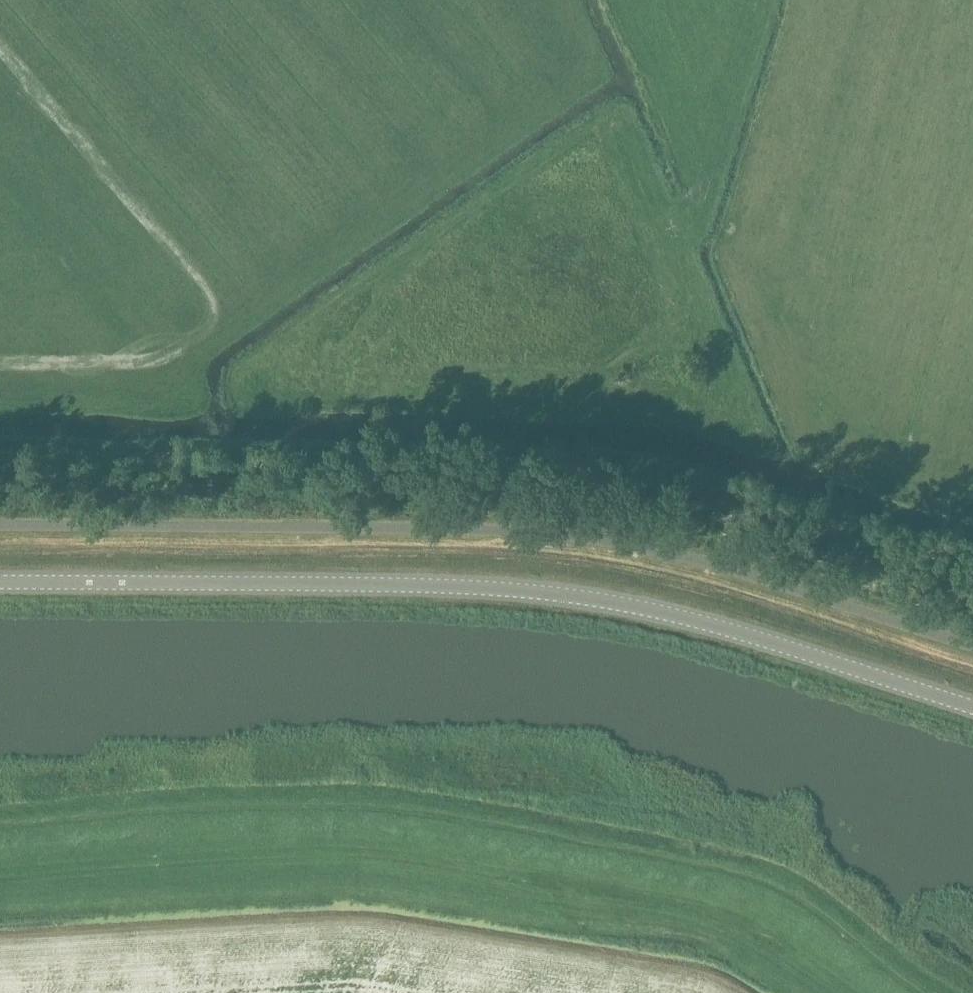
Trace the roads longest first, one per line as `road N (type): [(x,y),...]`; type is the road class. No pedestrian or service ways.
road 1 (secondary): [(972,711),(672,617),(584,600),(490,591),(0,585)]

